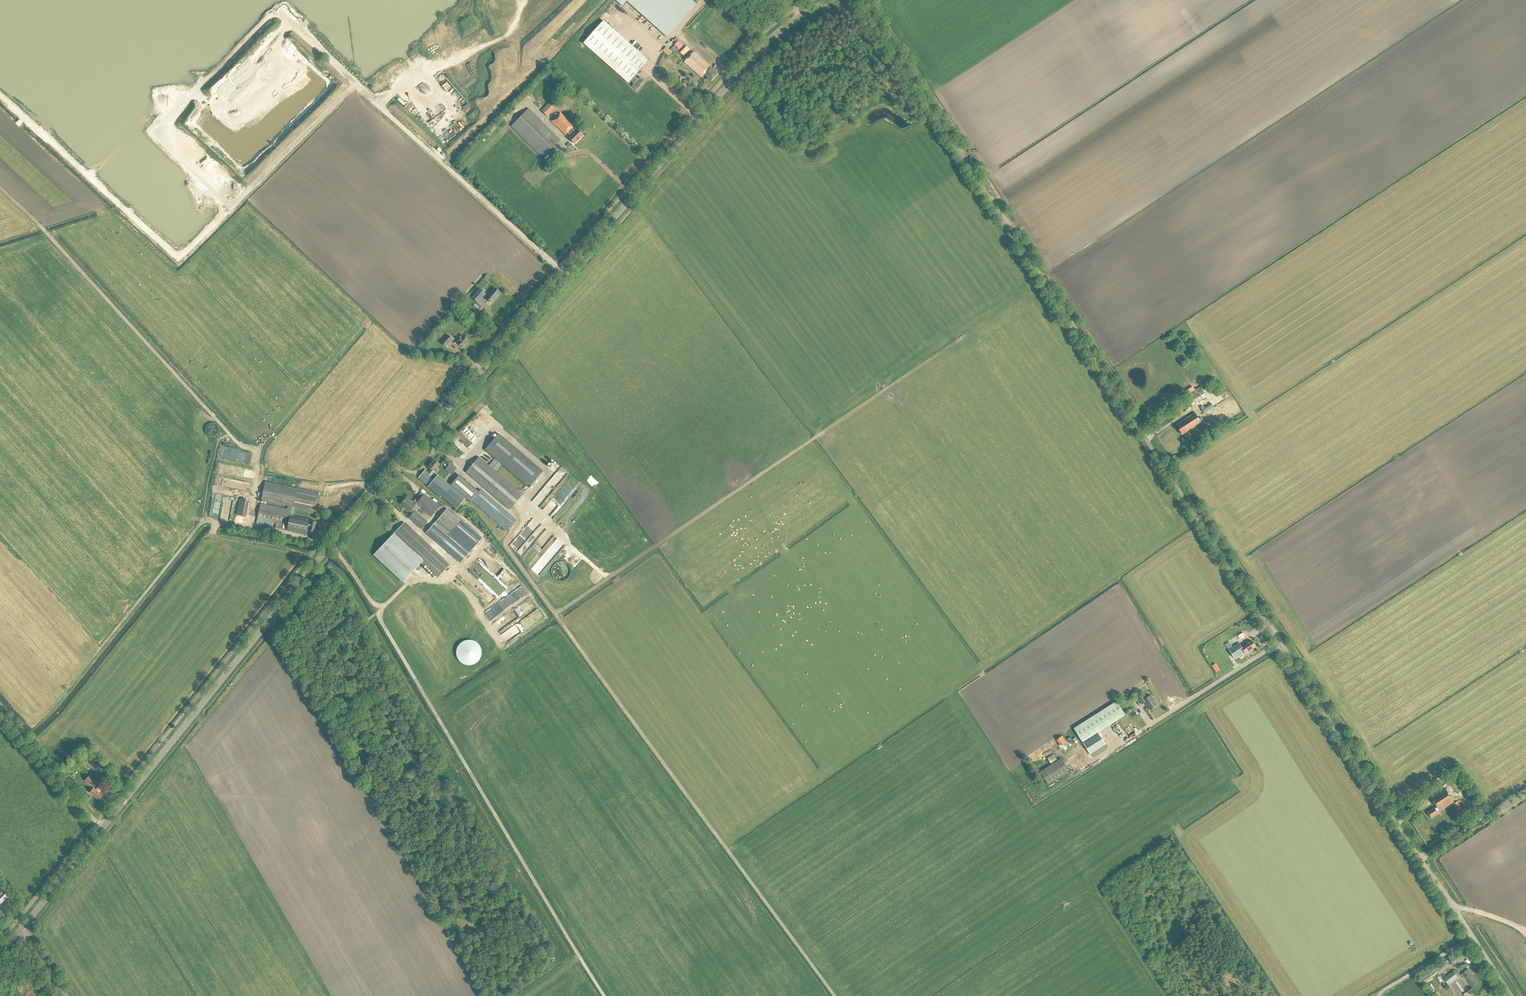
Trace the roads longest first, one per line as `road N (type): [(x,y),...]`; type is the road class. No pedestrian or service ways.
road 1 (primary): [(103,828),(318,560),(746,65),(830,0)]
road 2 (unclassified): [(1279,644),(859,0)]
road 3 (unclassified): [(1512,995),(1279,644)]
road 4 (track): [(231,206),(173,256),(0,96)]
road 5 (unclassified): [(103,828),(0,711)]
road 6 (primary): [(22,929),(103,828)]

